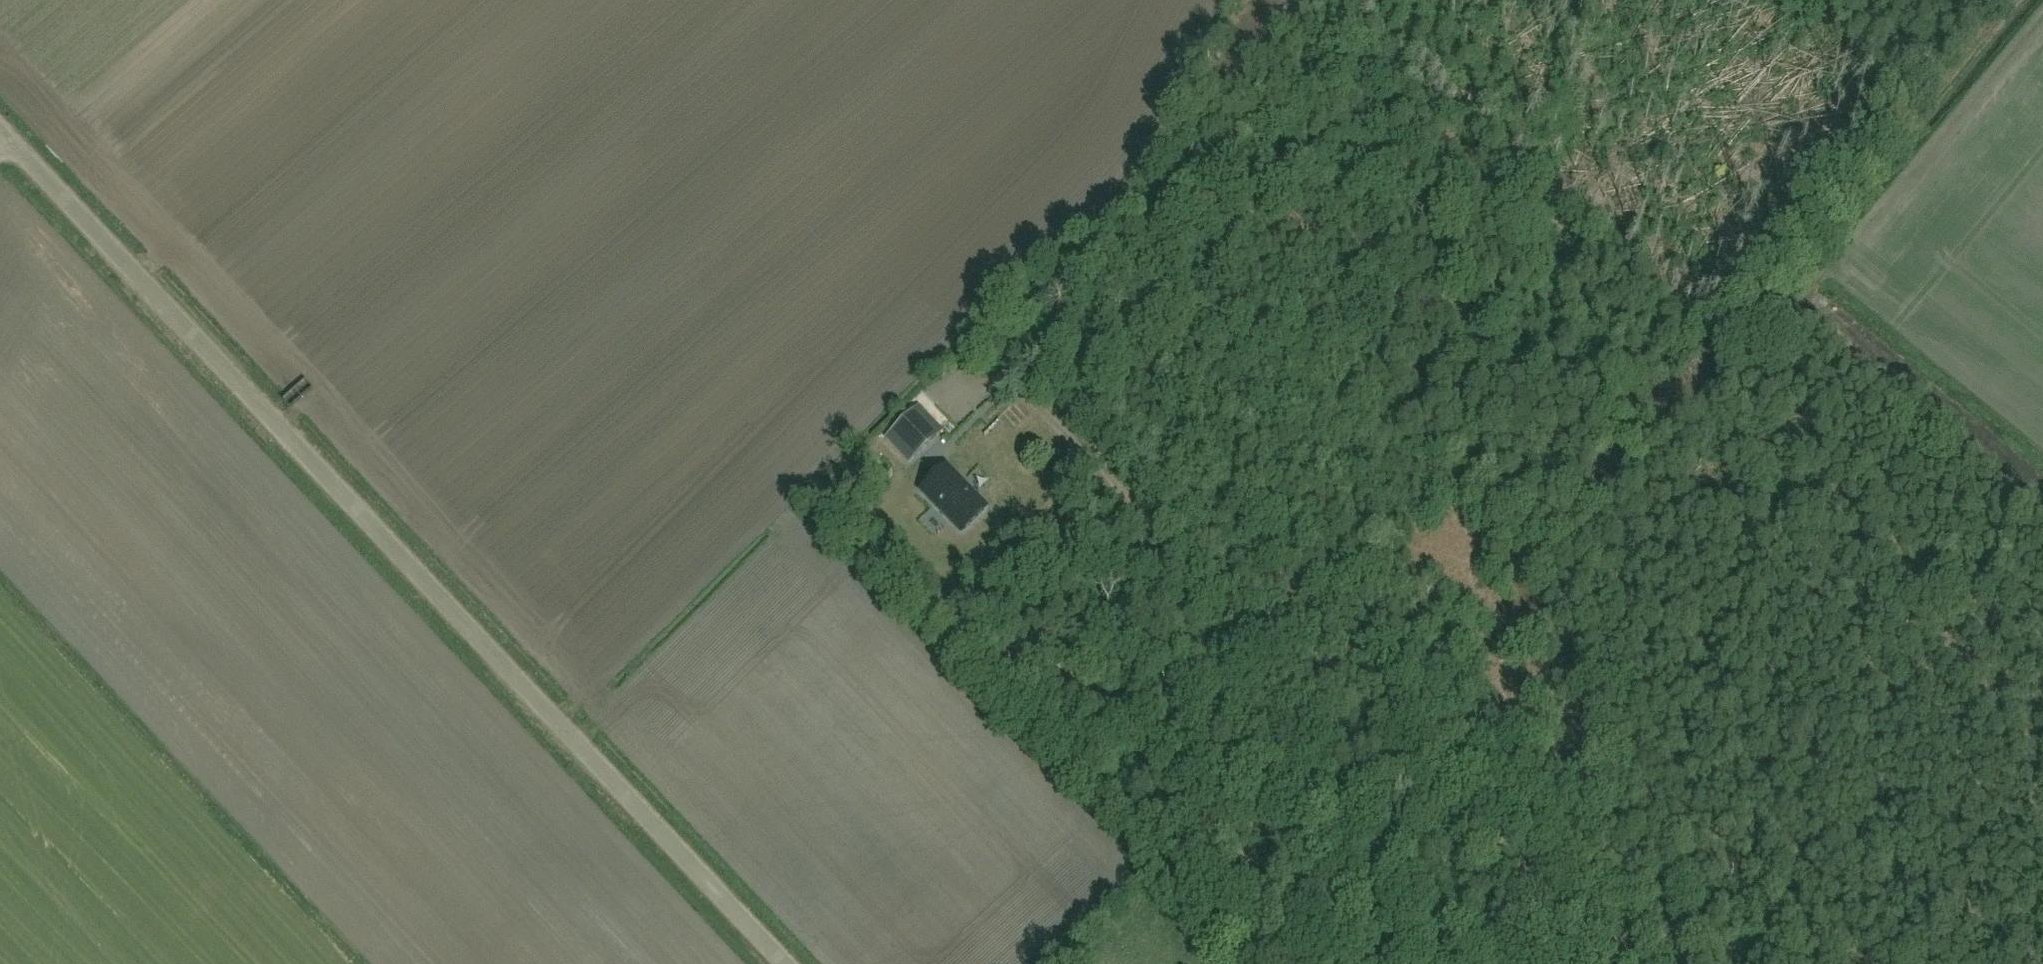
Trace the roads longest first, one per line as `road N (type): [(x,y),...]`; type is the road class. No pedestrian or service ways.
road 1 (unclassified): [(787,963),(6,134)]

